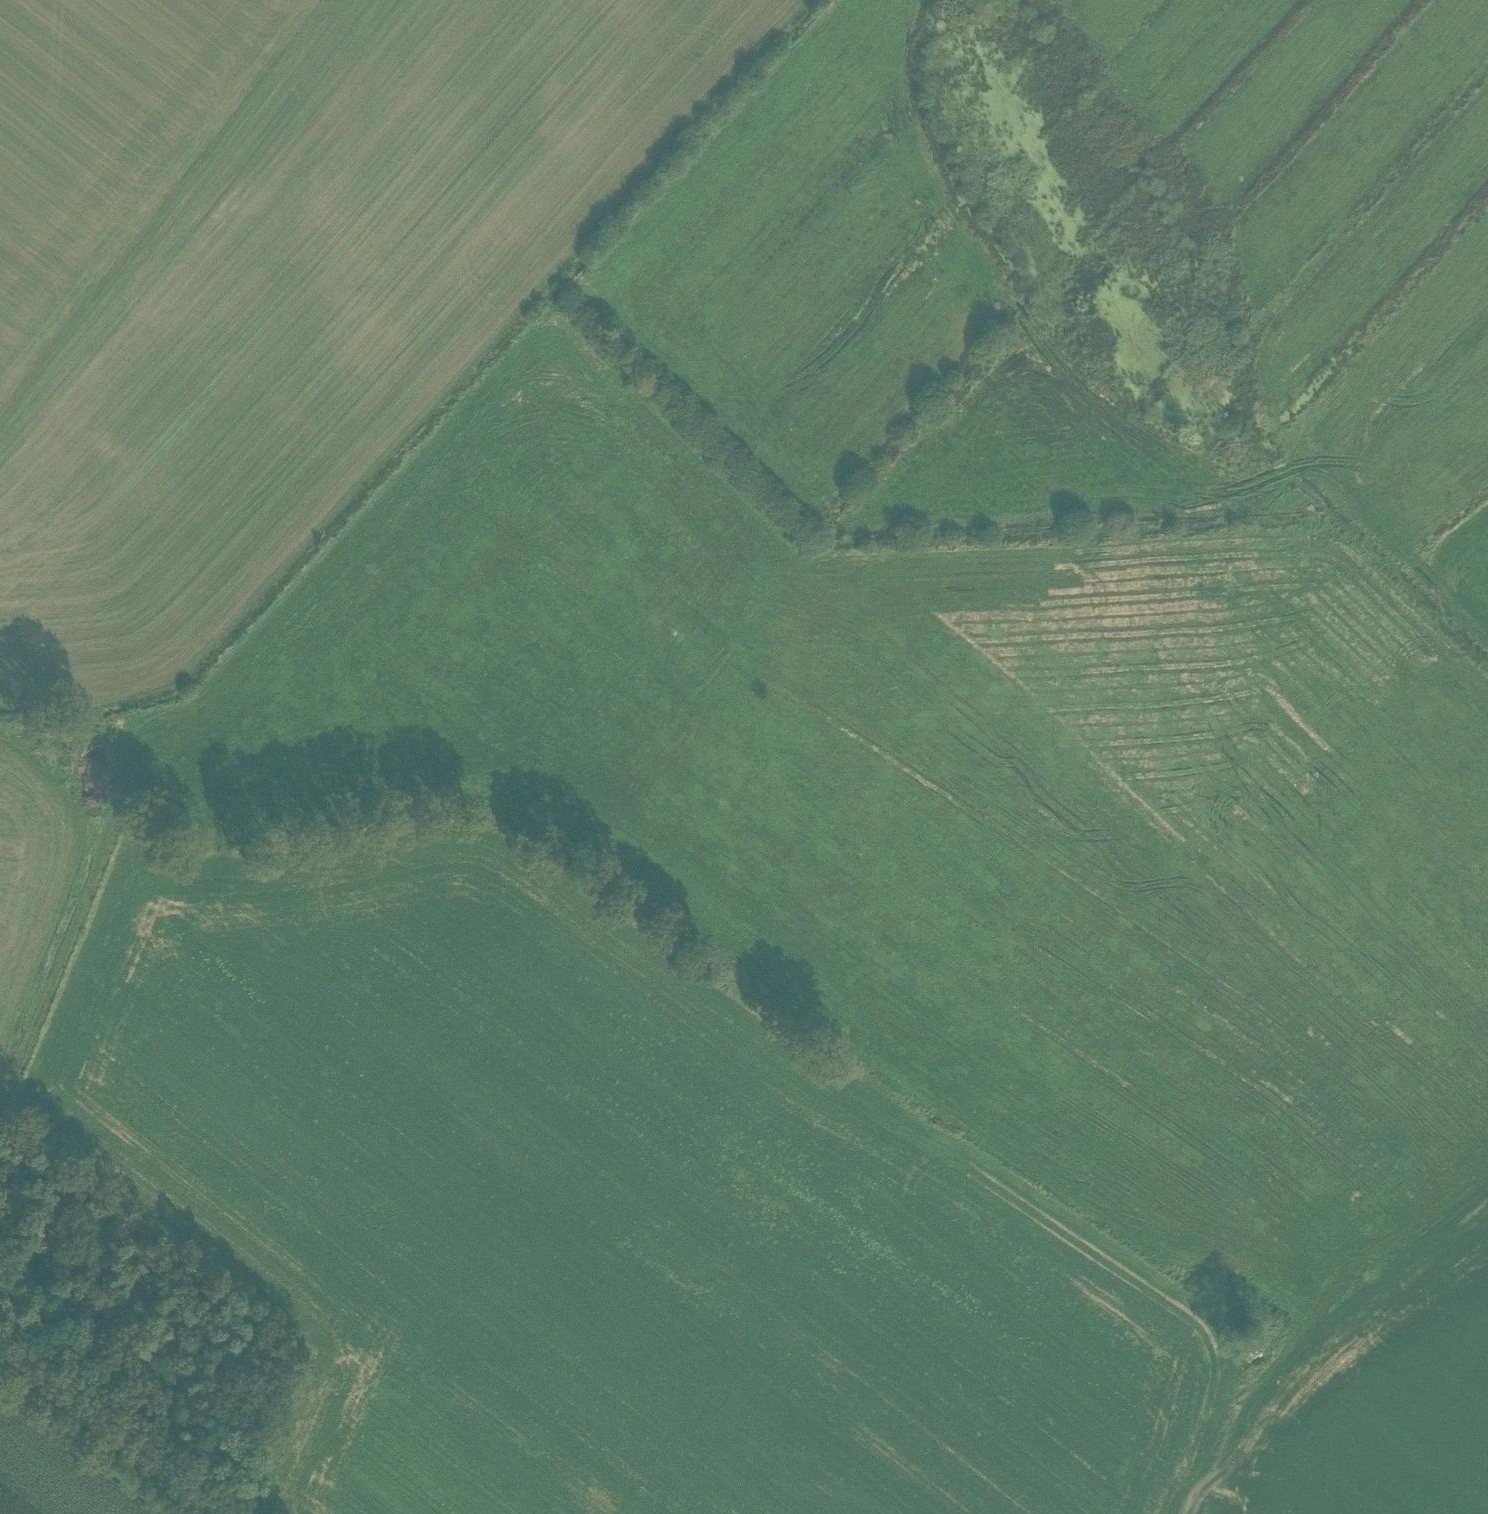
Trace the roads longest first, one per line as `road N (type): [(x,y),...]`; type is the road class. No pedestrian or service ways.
road 1 (track): [(209,1513),(0,1349)]

